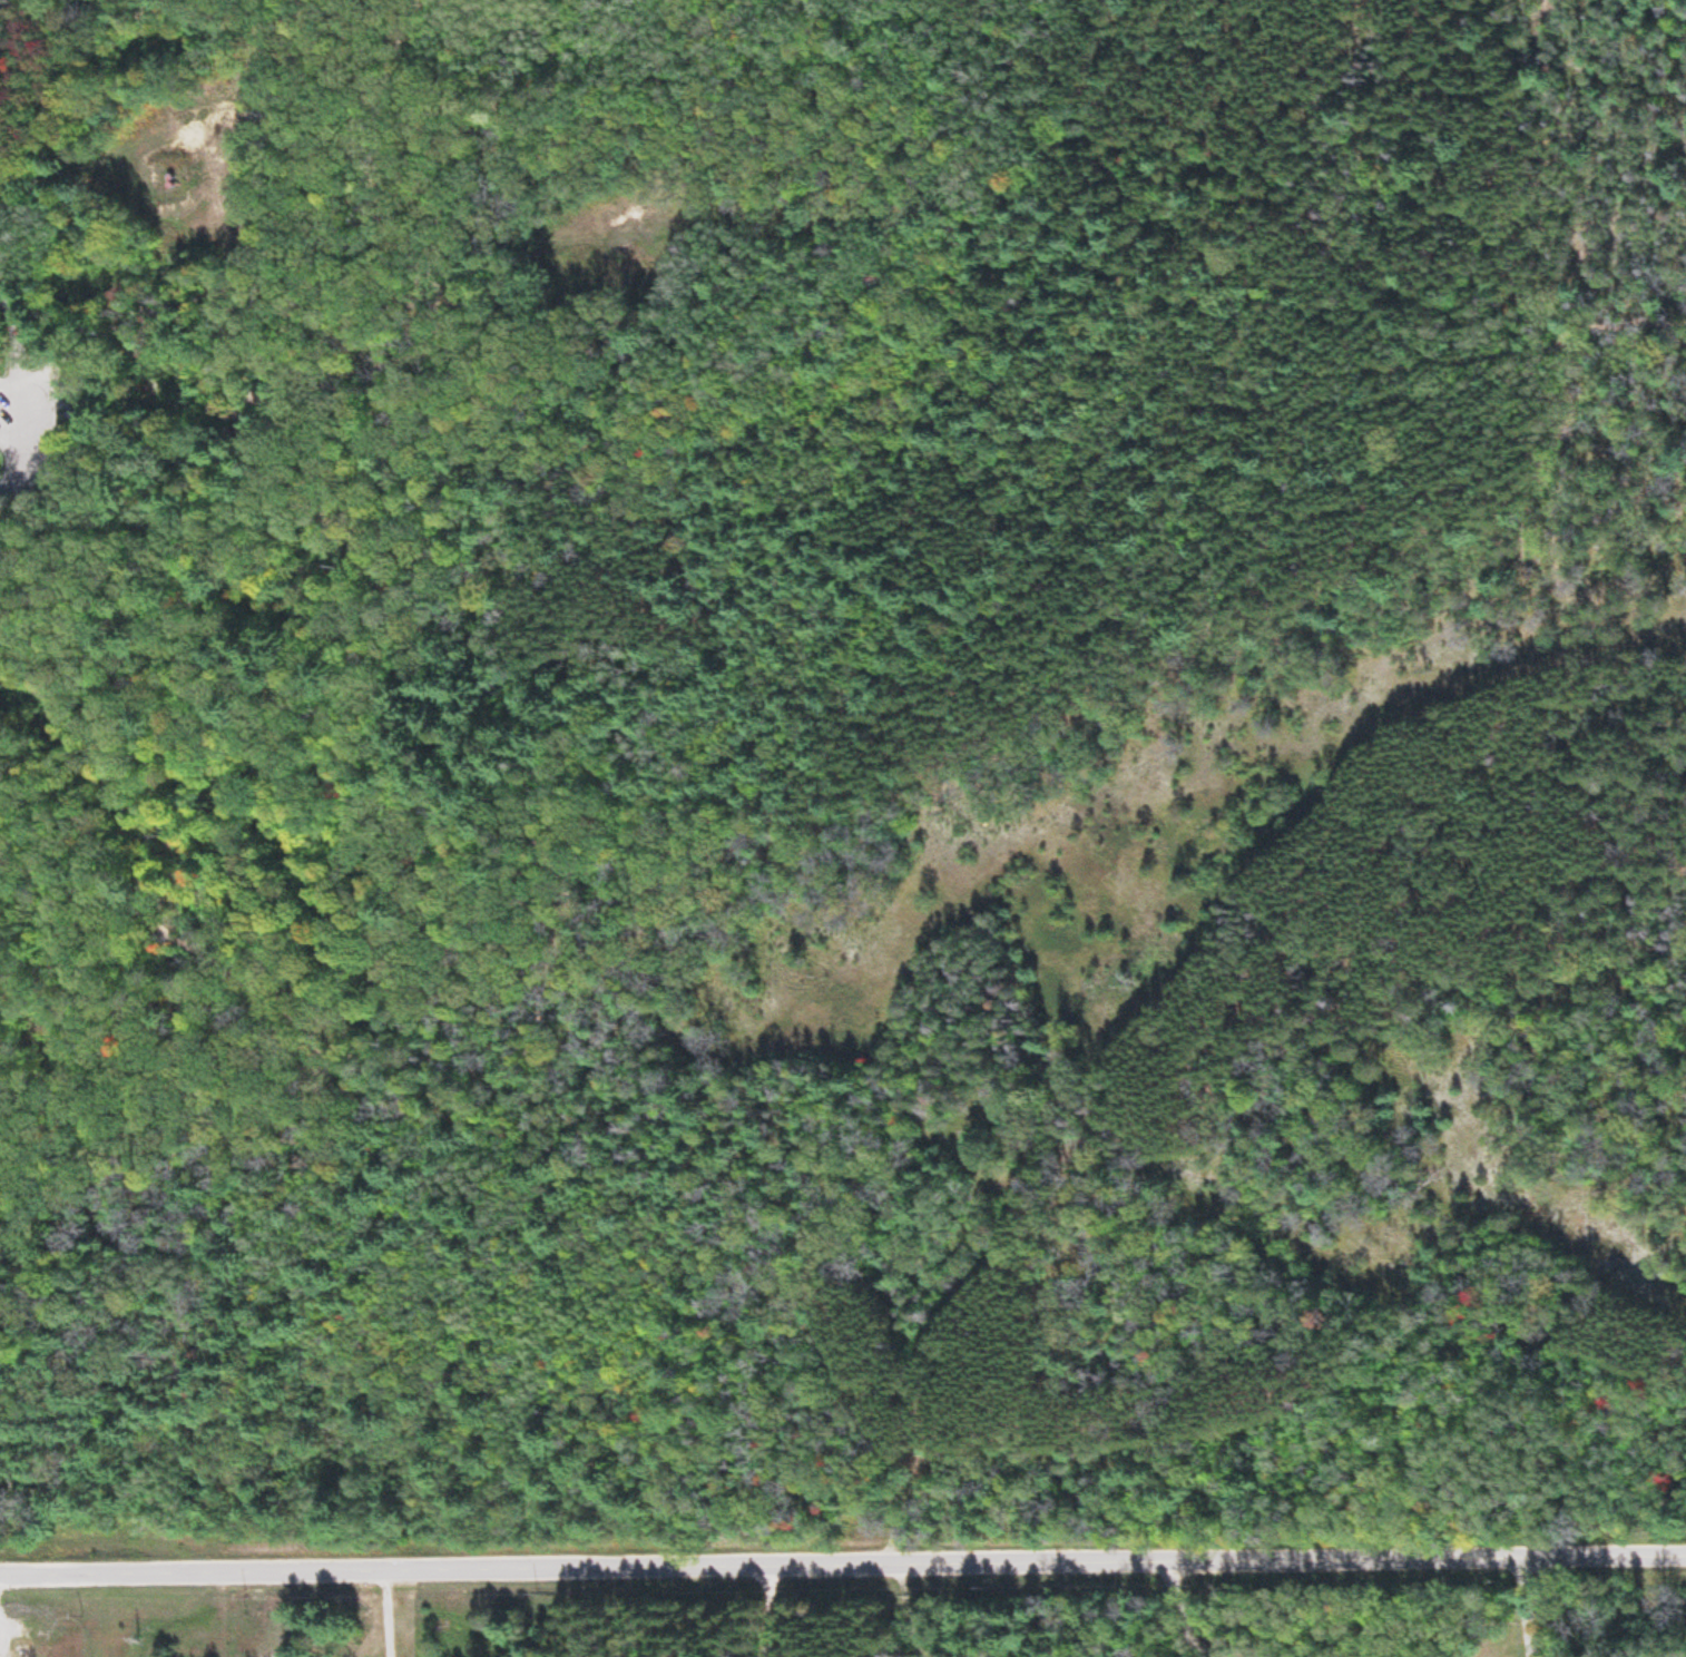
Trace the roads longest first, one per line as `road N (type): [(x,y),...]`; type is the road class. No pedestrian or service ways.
road 1 (residential): [(0,1579),(1685,1558)]
road 2 (track): [(1685,657),(1542,658),(1450,745),(1052,1218),(927,1451),(900,1571)]
road 3 (track): [(1542,658),(1569,106),(1586,0)]
road 4 (residential): [(0,292),(136,206)]

